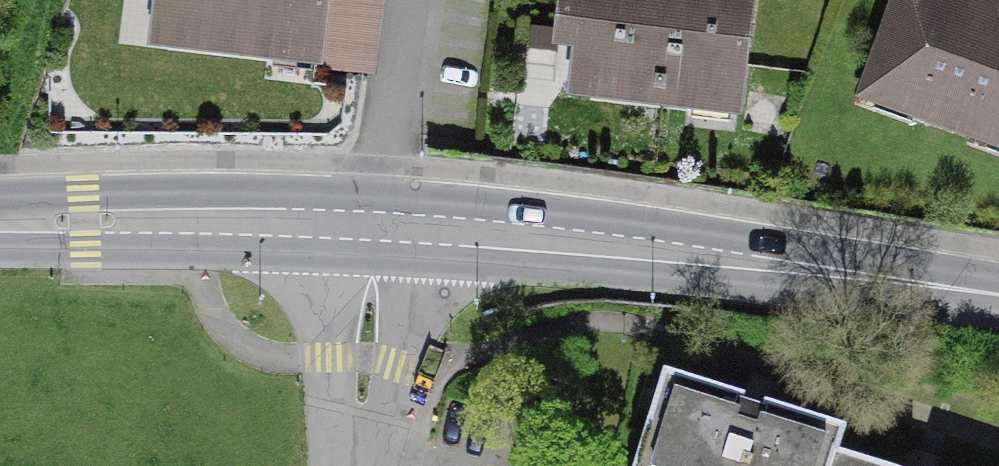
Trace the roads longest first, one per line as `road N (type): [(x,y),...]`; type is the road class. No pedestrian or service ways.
road 1 (secondary): [(998,296),(379,225)]
road 2 (secondary): [(379,225),(0,223)]
road 3 (residential): [(379,225),(357,465)]

